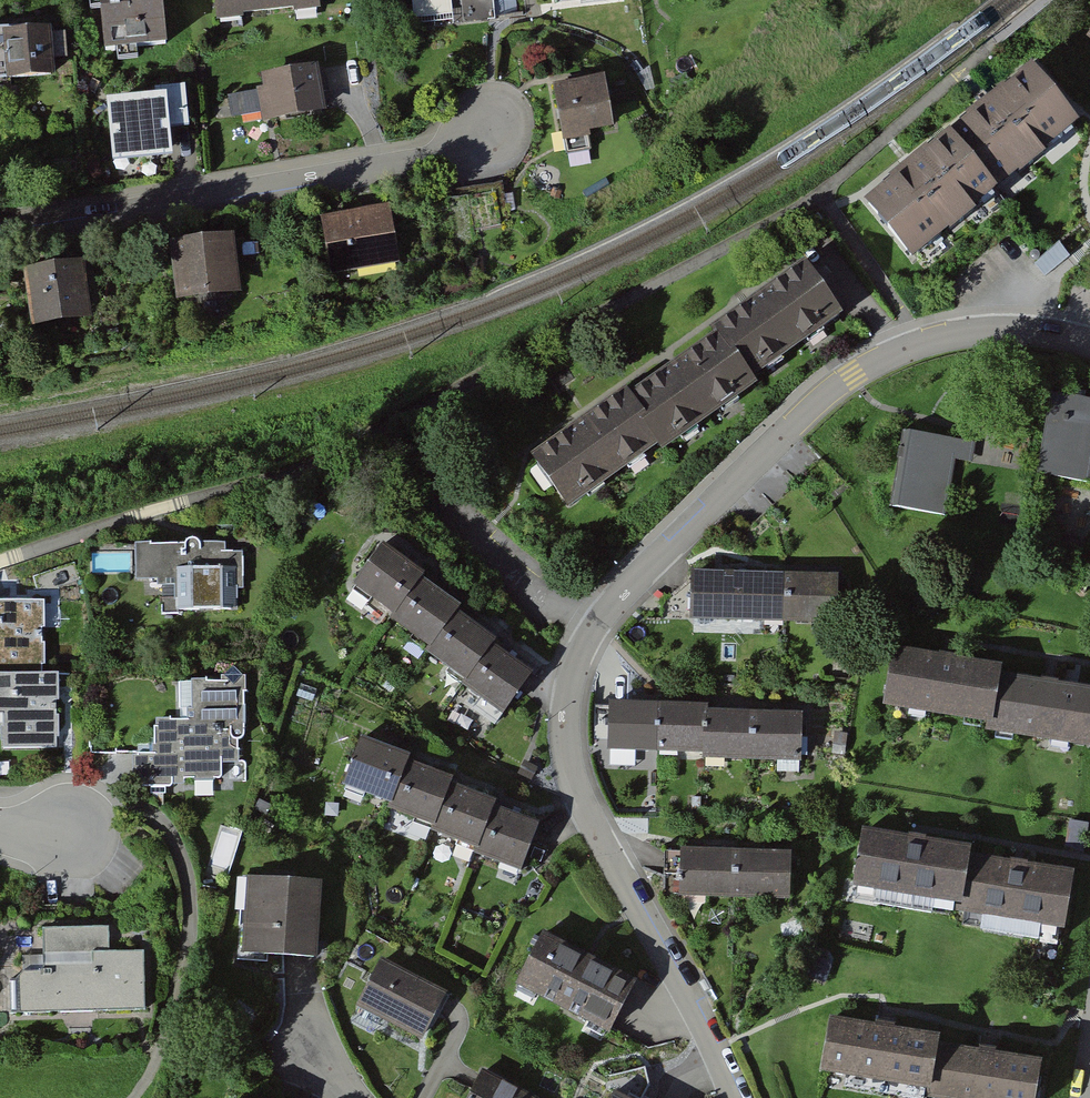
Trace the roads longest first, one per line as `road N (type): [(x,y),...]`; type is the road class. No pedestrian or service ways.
road 1 (residential): [(734,1097),(589,821),(568,757),(572,677),(591,632),(854,375),(965,334),(1012,332),(1089,345)]
road 2 (residential): [(0,232),(463,151),(492,125)]
road 3 (track): [(70,831),(120,807),(144,813),(166,827),(188,886),(188,950),(156,1063),(134,1097)]

